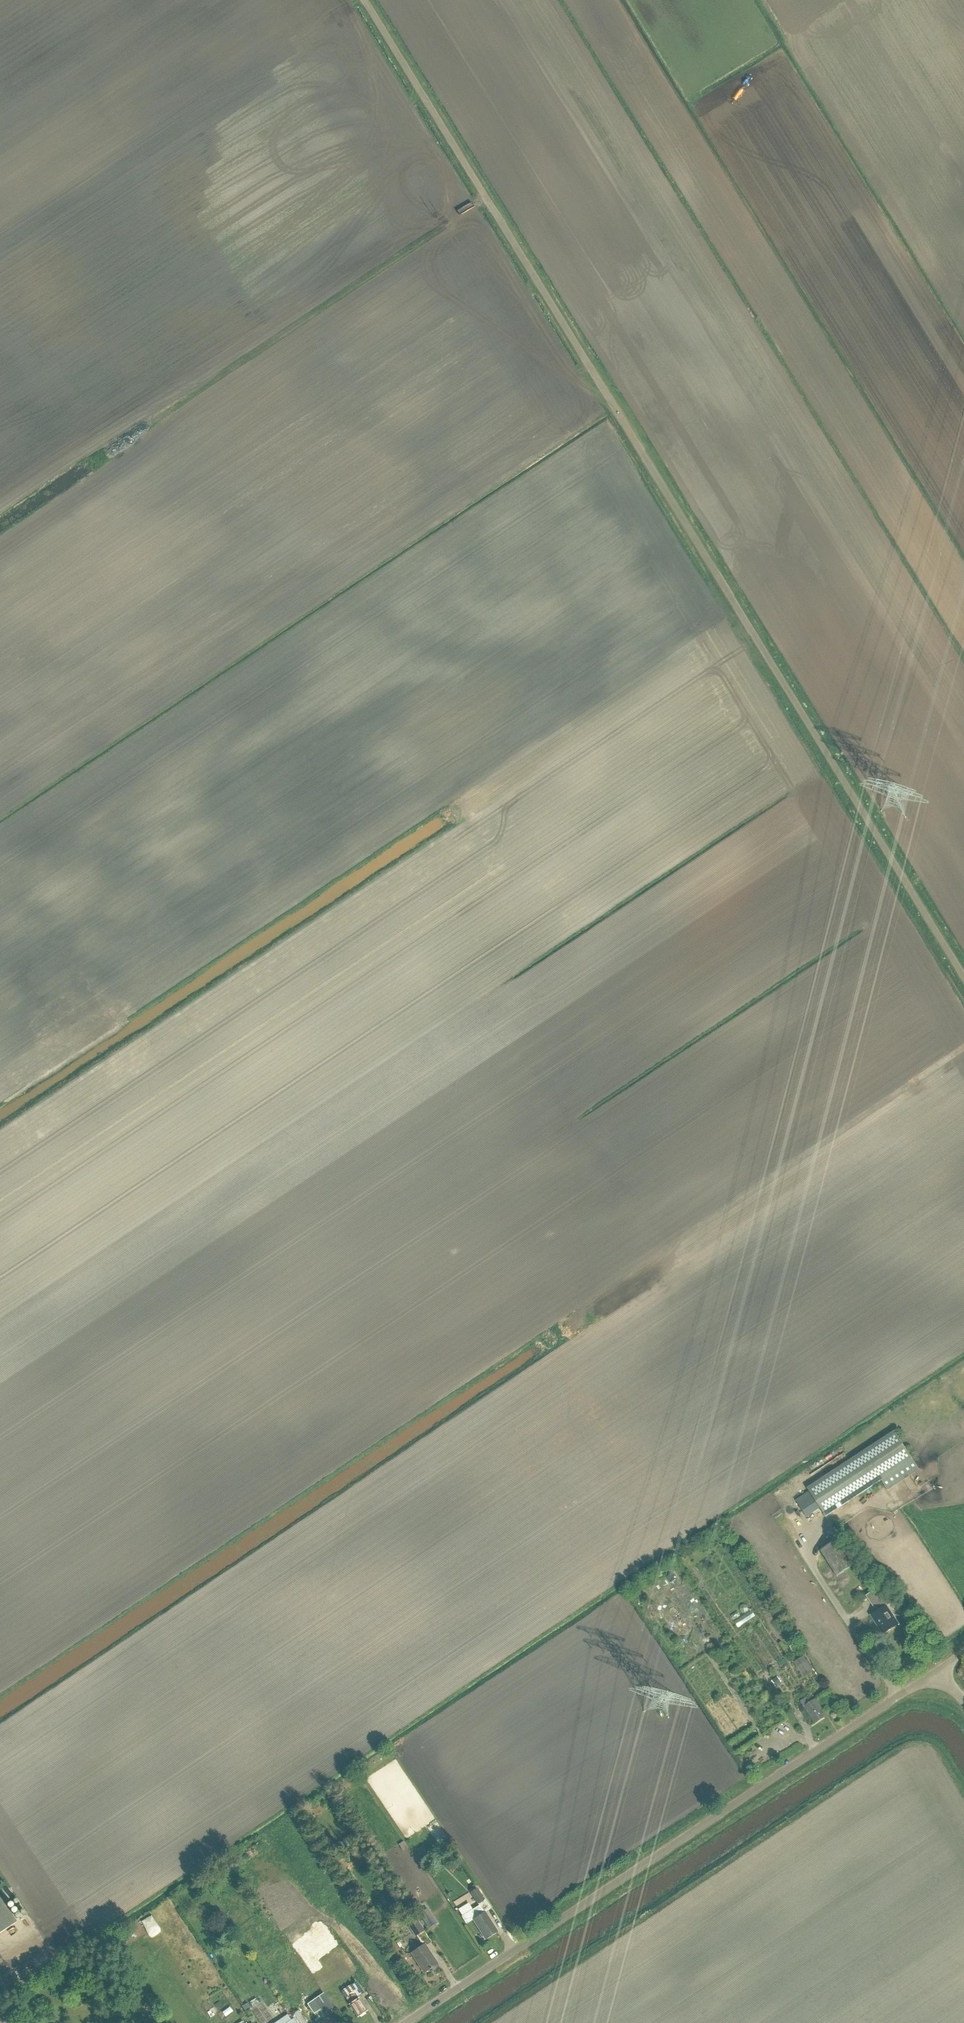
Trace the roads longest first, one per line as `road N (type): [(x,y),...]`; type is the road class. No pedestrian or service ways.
road 1 (unclassified): [(963,977),(364,0)]
road 2 (unclassified): [(405,2022),(938,1671)]

